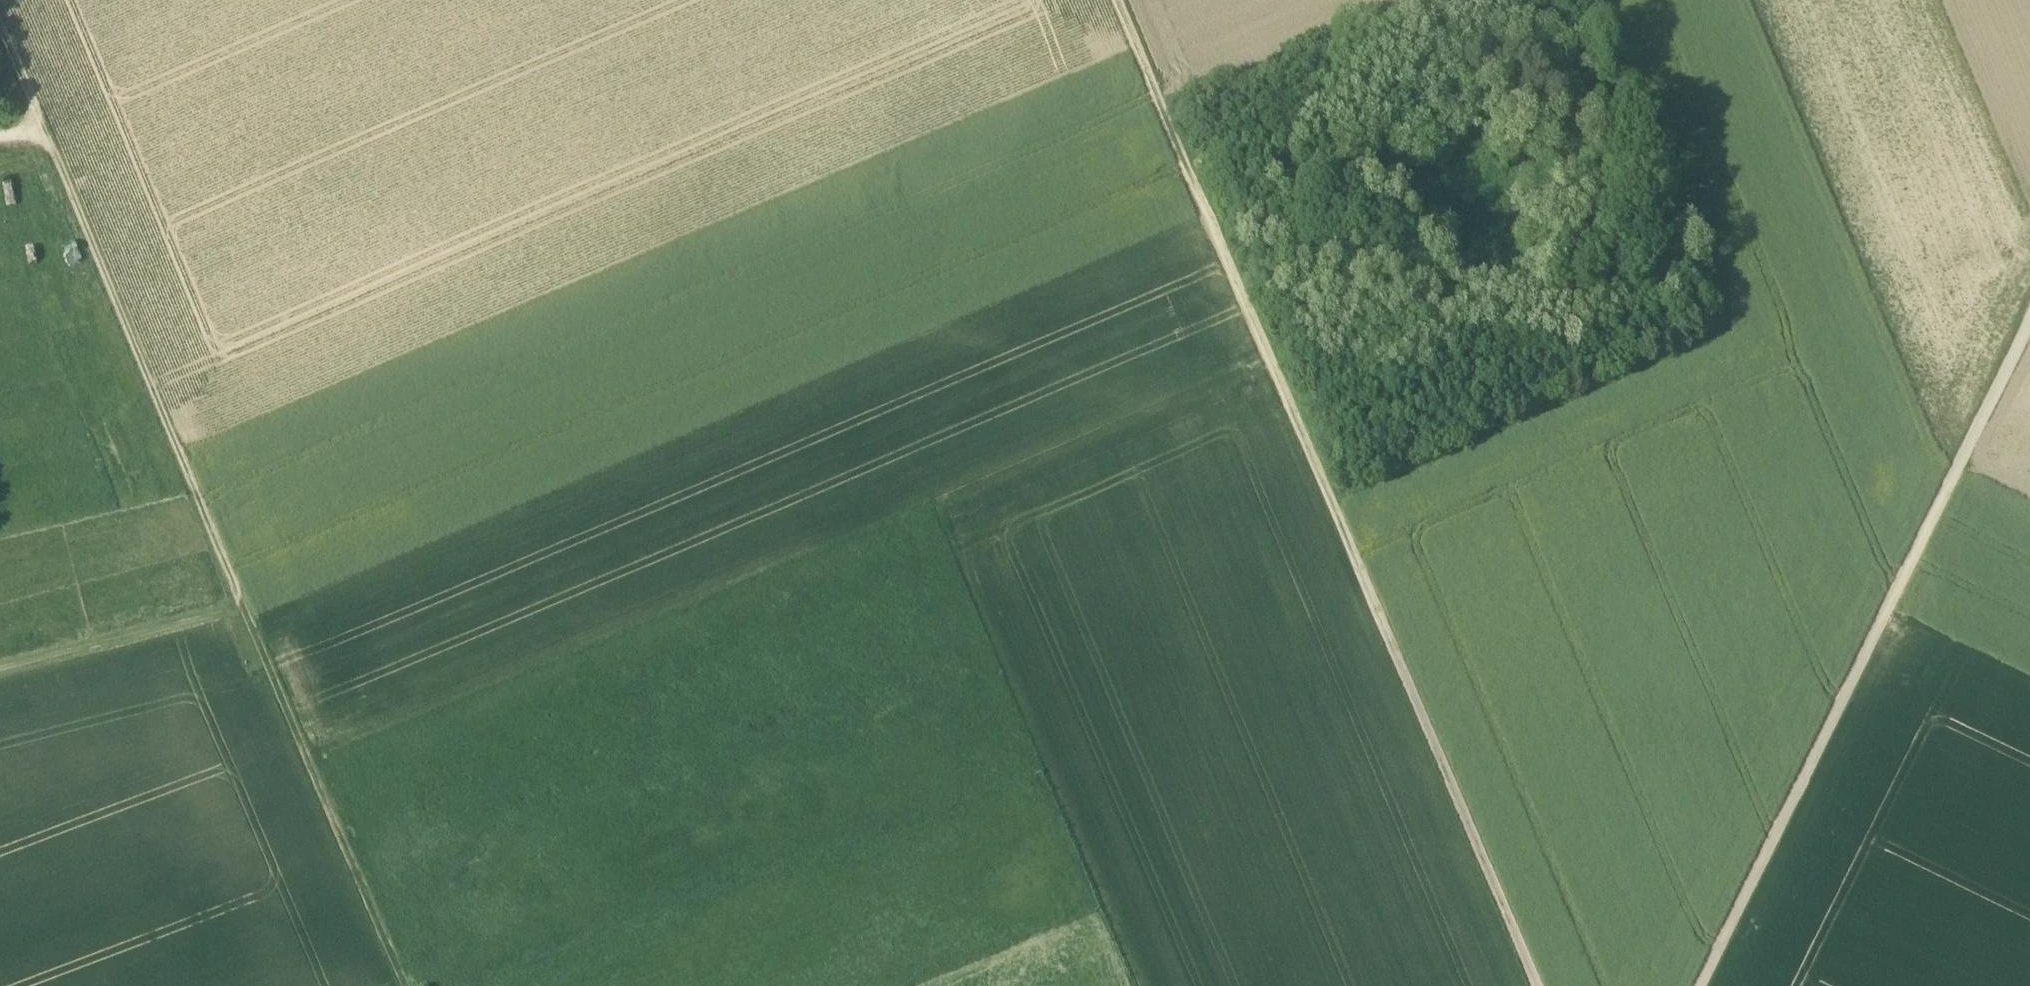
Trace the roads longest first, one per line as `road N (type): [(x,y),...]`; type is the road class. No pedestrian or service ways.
road 1 (track): [(1539,985),(1117,0)]
road 2 (track): [(404,985),(47,132)]
road 3 (track): [(2029,321),(1701,985)]
road 4 (track): [(47,132),(0,21)]

